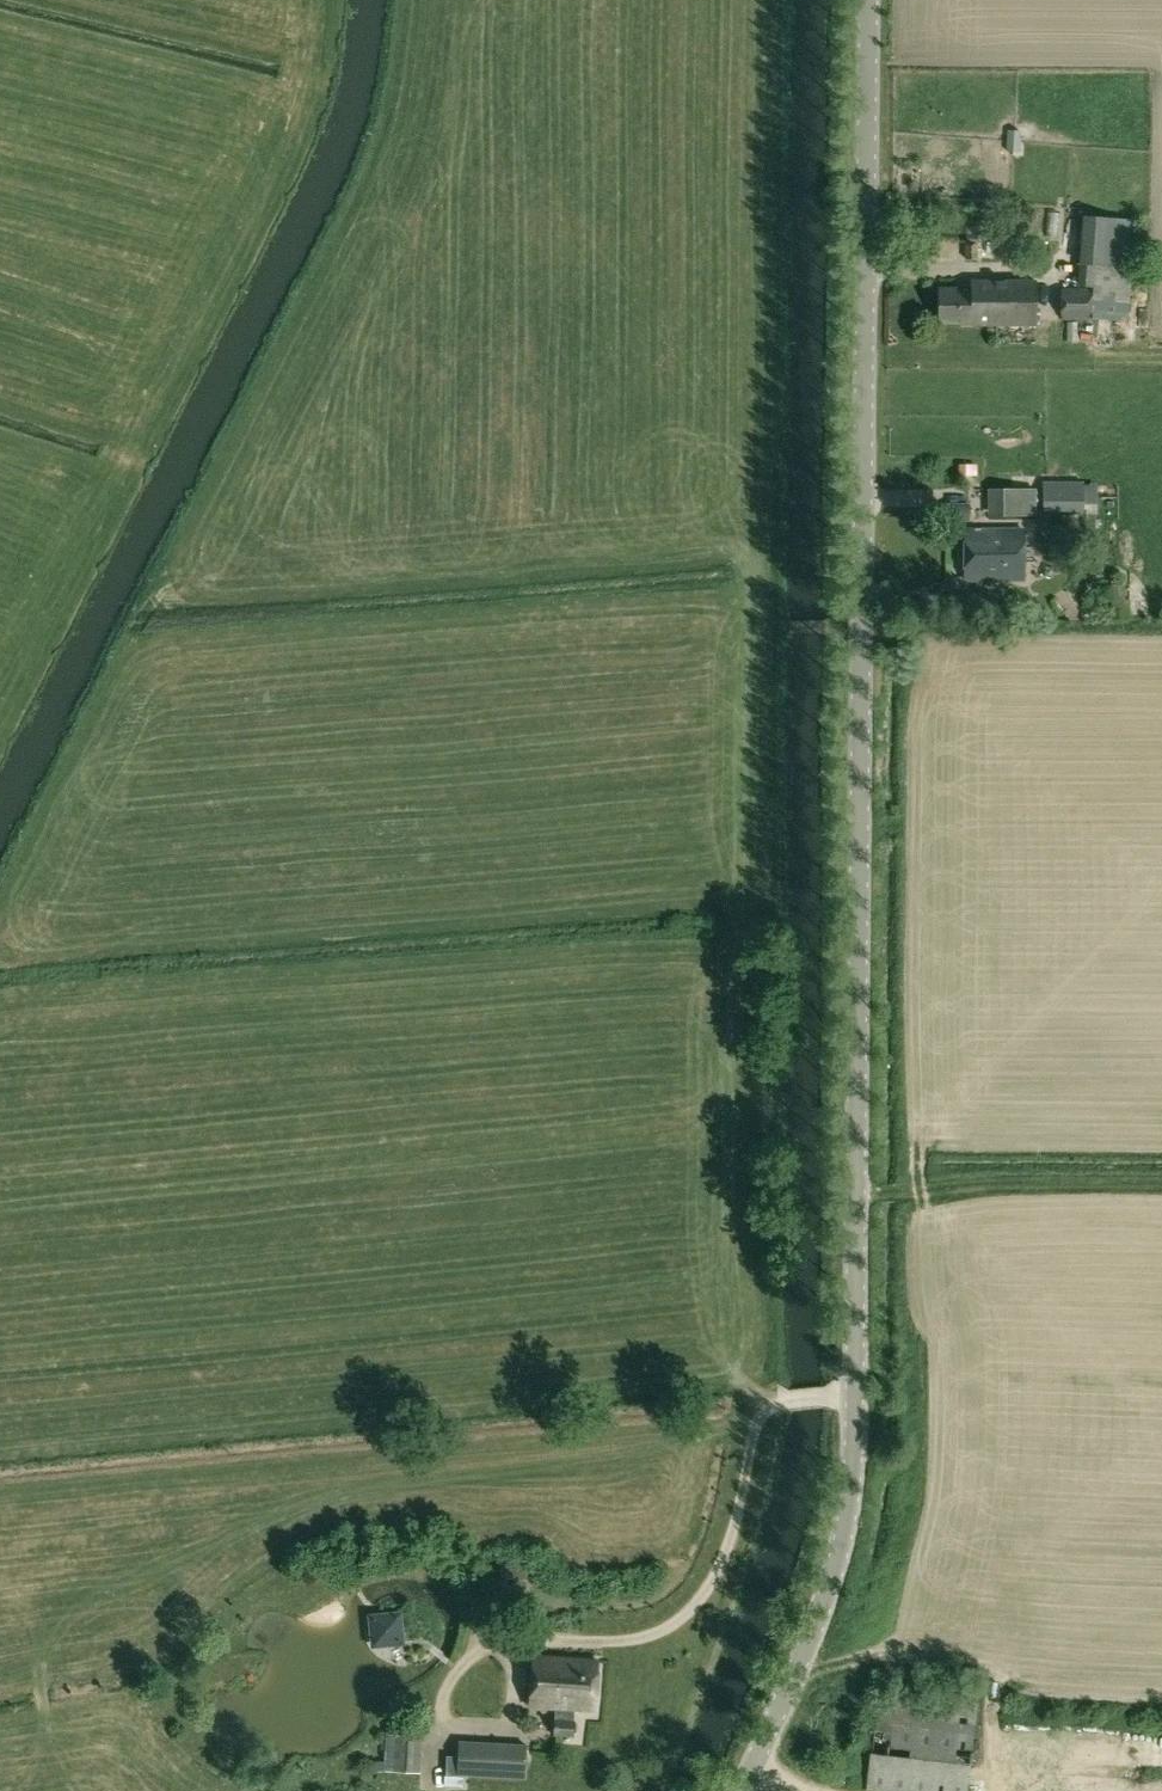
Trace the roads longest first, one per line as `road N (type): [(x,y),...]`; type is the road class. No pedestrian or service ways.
road 1 (tertiary): [(744,1790),(836,1571),(854,1444),(870,0)]

